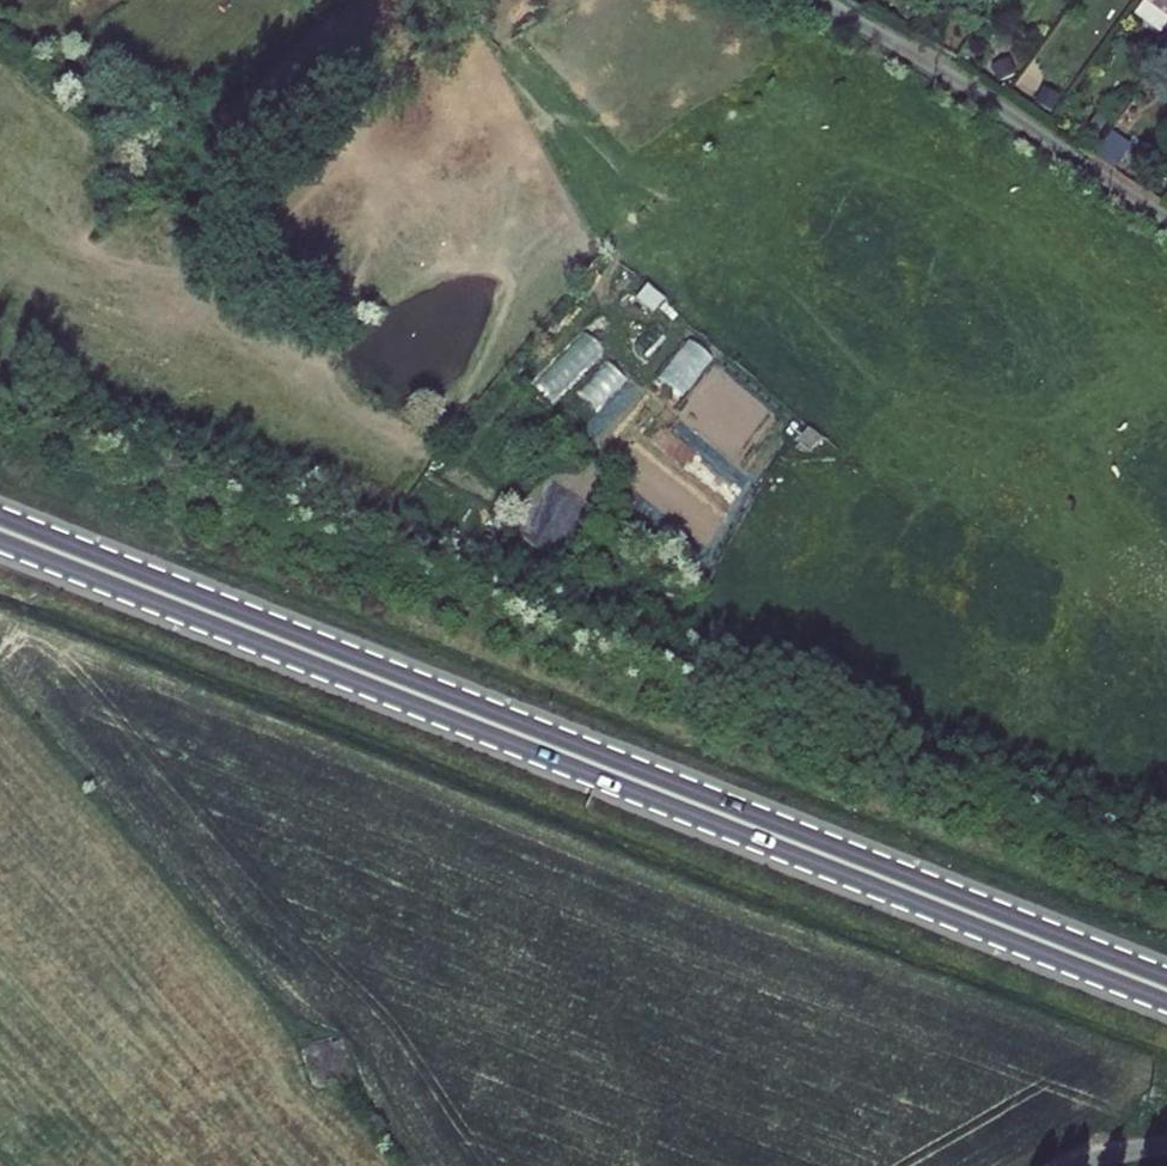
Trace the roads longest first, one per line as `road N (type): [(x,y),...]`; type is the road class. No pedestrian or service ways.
road 1 (secondary): [(1166,988),(0,528)]
road 2 (unclassified): [(827,0),(1166,218)]

